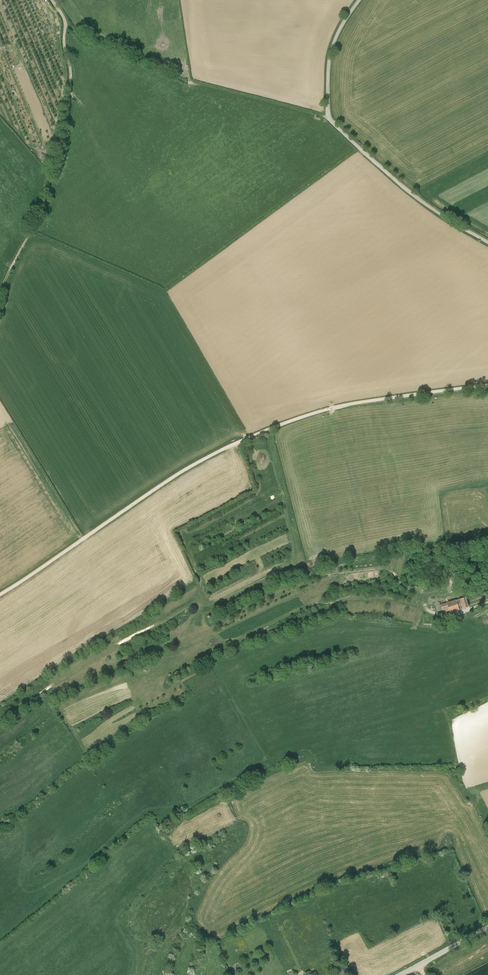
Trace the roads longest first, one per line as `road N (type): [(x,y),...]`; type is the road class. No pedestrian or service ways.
road 1 (unclassified): [(0,594),(185,470),(271,428),(332,408),(487,385)]
road 2 (unclassified): [(487,242),(421,200),(331,121),(332,48),(359,0)]
road 3 (track): [(0,294),(48,186),(70,95),(65,25)]

